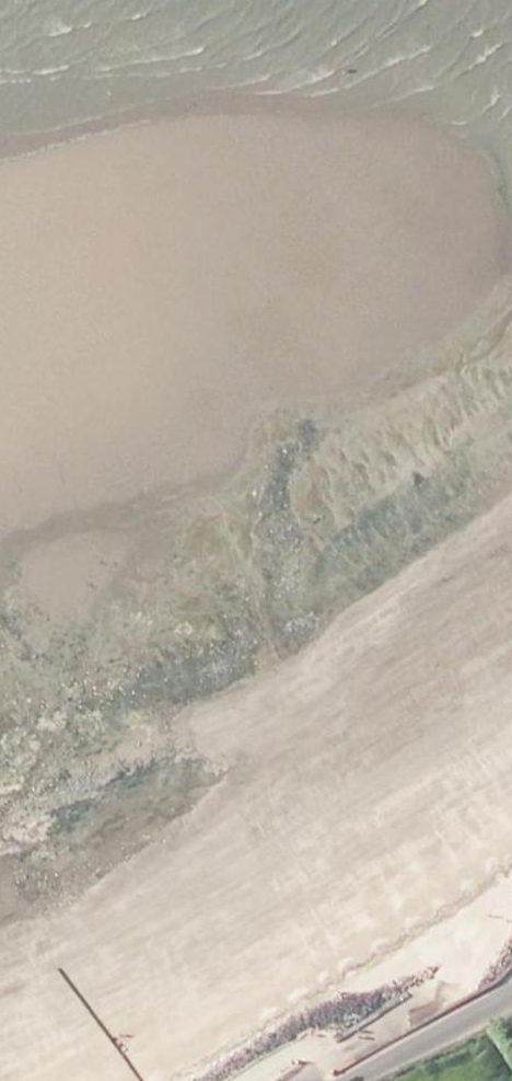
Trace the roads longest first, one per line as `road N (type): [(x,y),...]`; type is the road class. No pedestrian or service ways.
road 1 (residential): [(342,1080),(511,988)]

